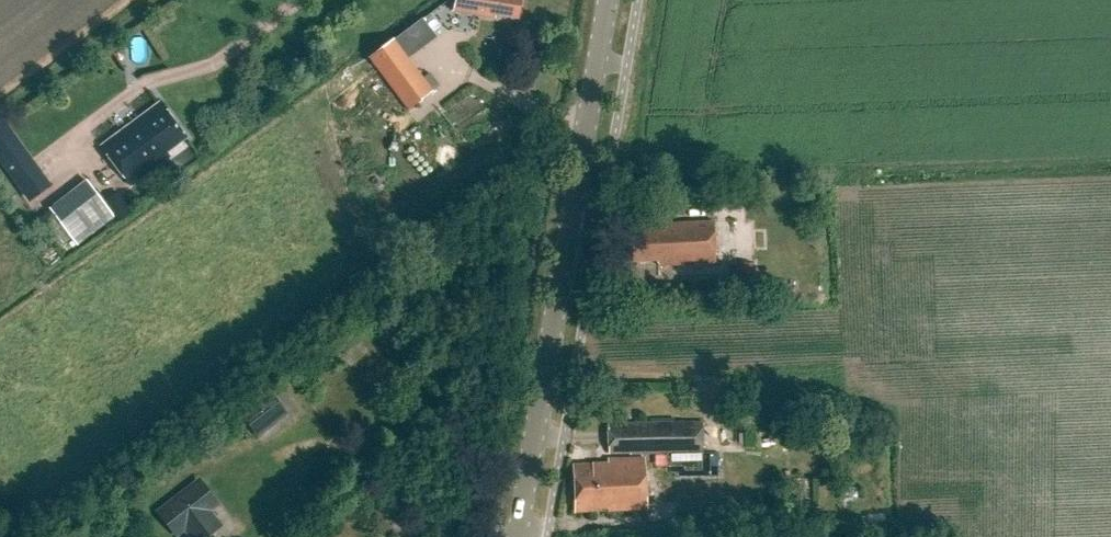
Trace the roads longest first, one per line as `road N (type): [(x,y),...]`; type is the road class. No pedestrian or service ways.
road 1 (secondary): [(515,536),(607,0)]

